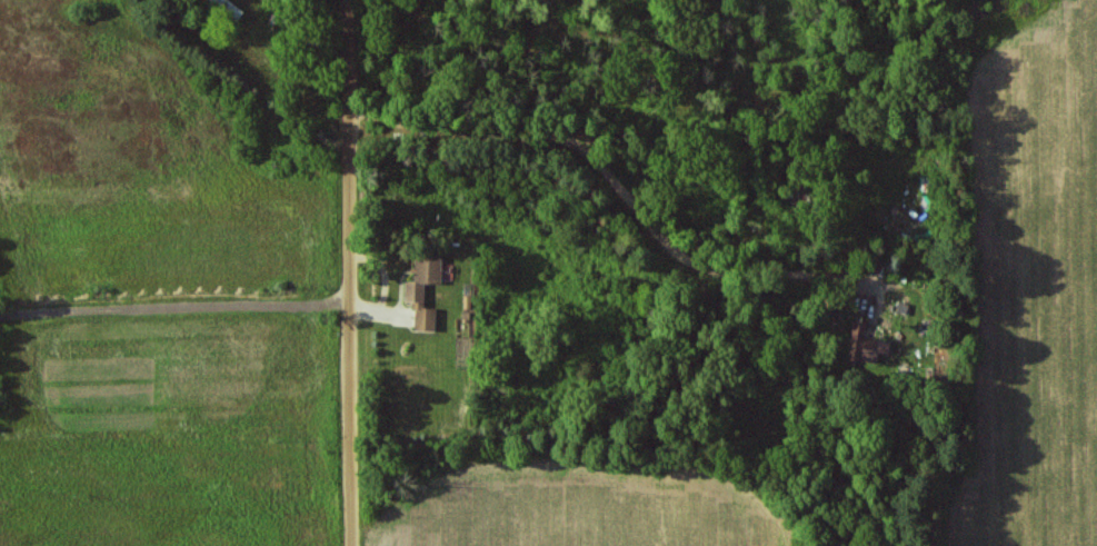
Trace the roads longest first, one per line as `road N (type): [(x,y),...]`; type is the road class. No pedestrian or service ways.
road 1 (residential): [(349,545),(344,0)]

